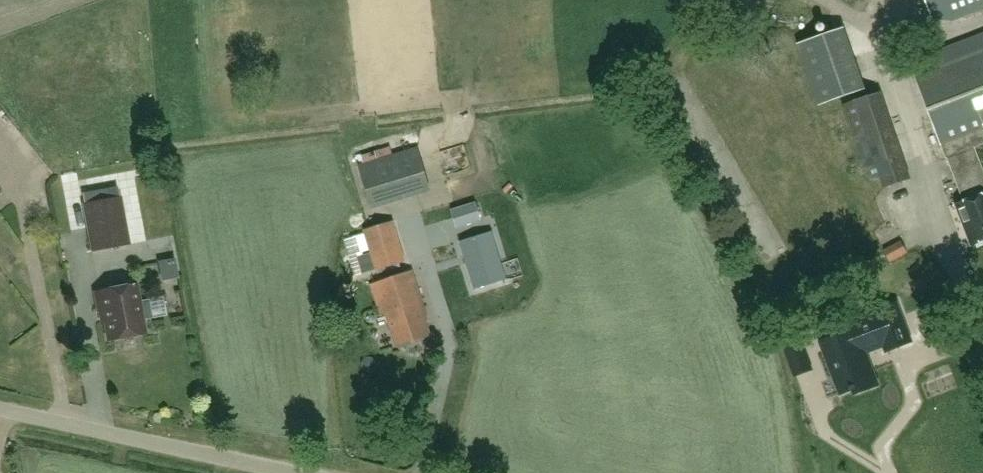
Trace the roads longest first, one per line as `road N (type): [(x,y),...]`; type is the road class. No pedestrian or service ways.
road 1 (unclassified): [(291,472),(0,410)]

